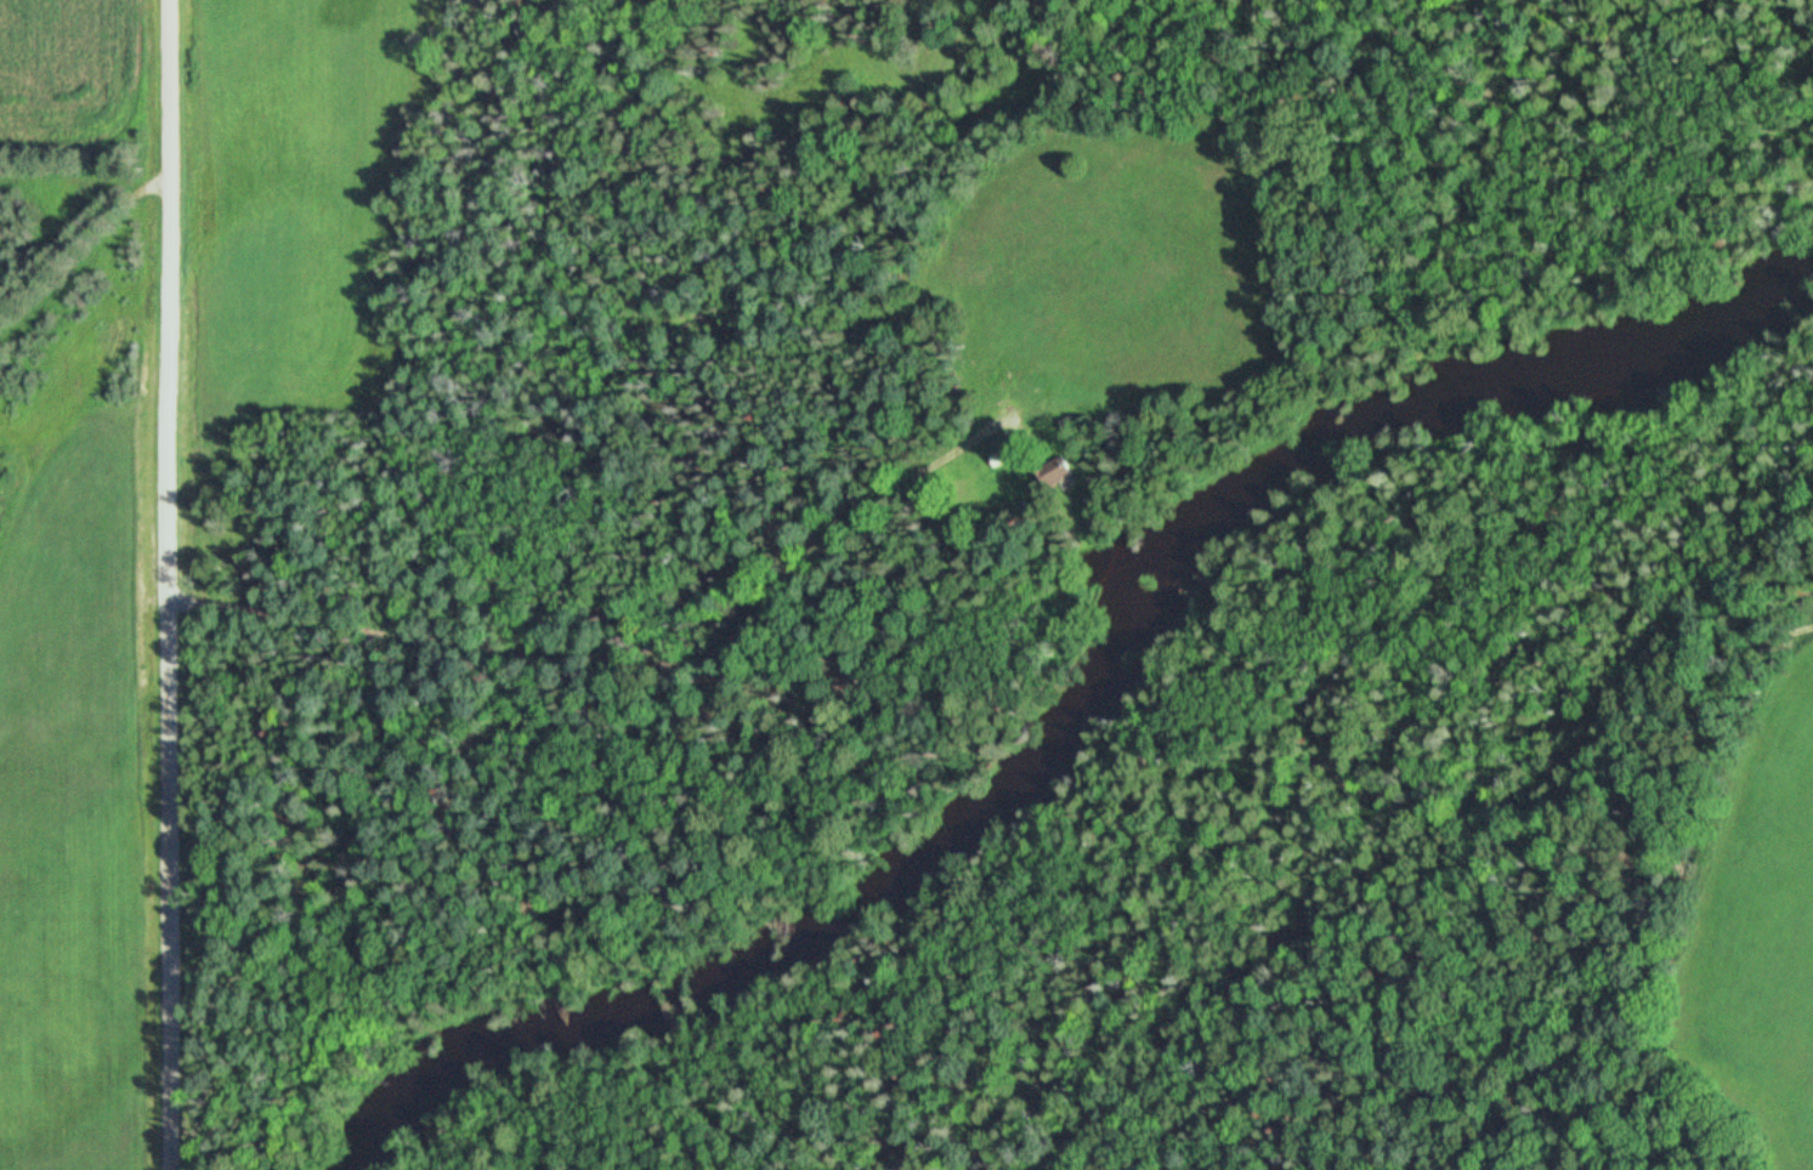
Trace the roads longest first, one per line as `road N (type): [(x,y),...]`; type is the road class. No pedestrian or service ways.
road 1 (residential): [(169,1169),(166,0)]

